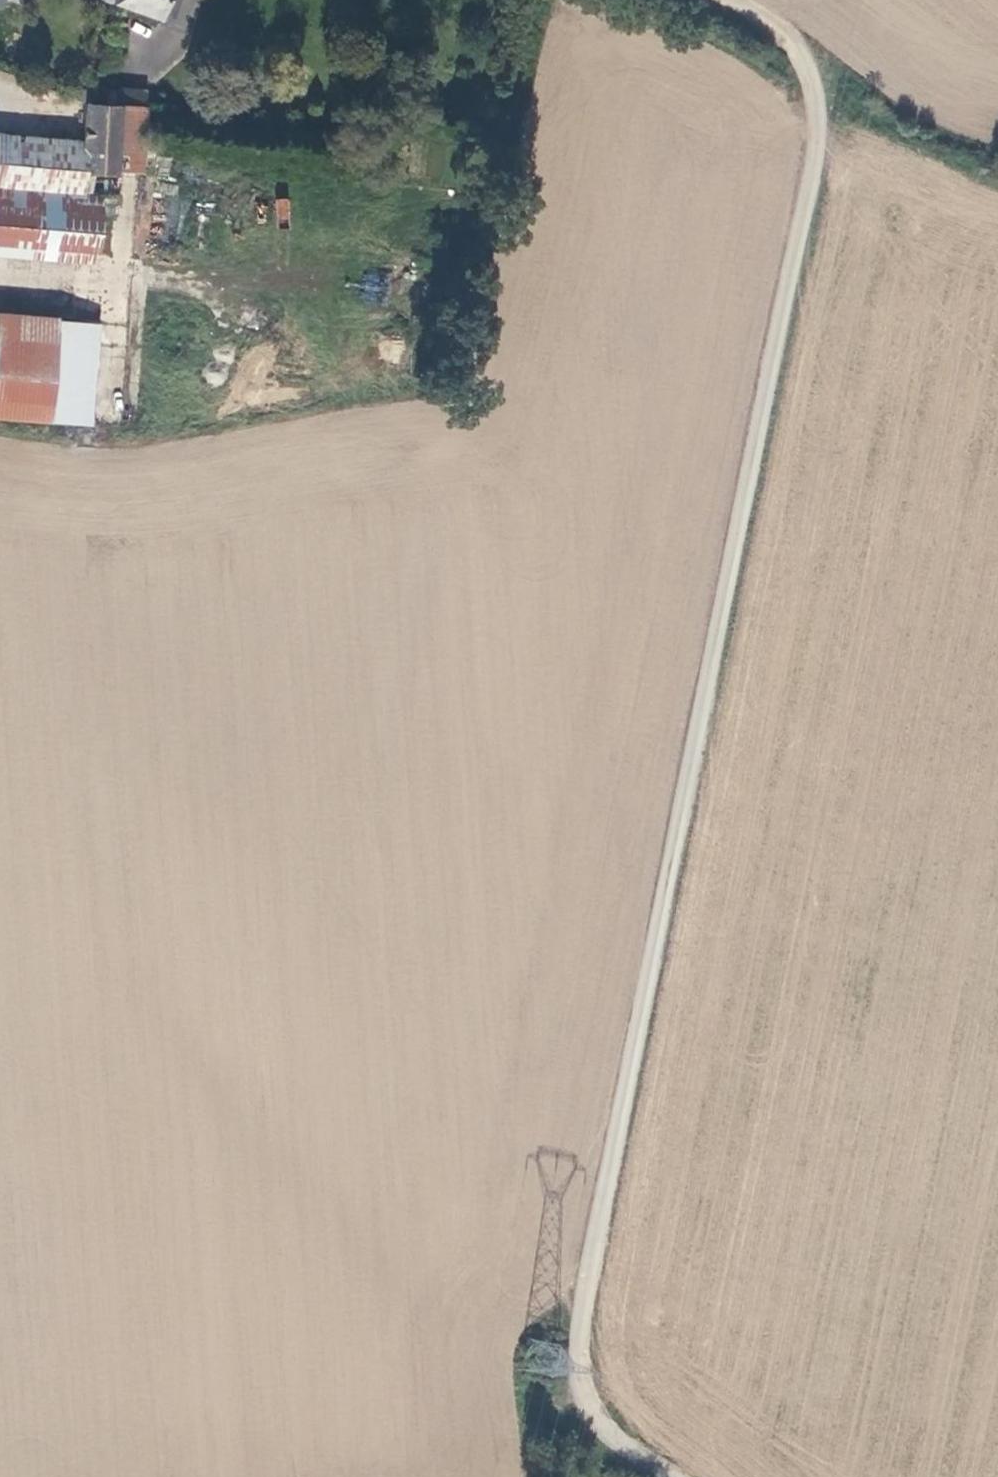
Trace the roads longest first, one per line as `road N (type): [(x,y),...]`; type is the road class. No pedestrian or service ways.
road 1 (track): [(726,0),(794,59),(813,111),(813,169),(581,1334),(581,1391),(601,1431),(671,1476)]

